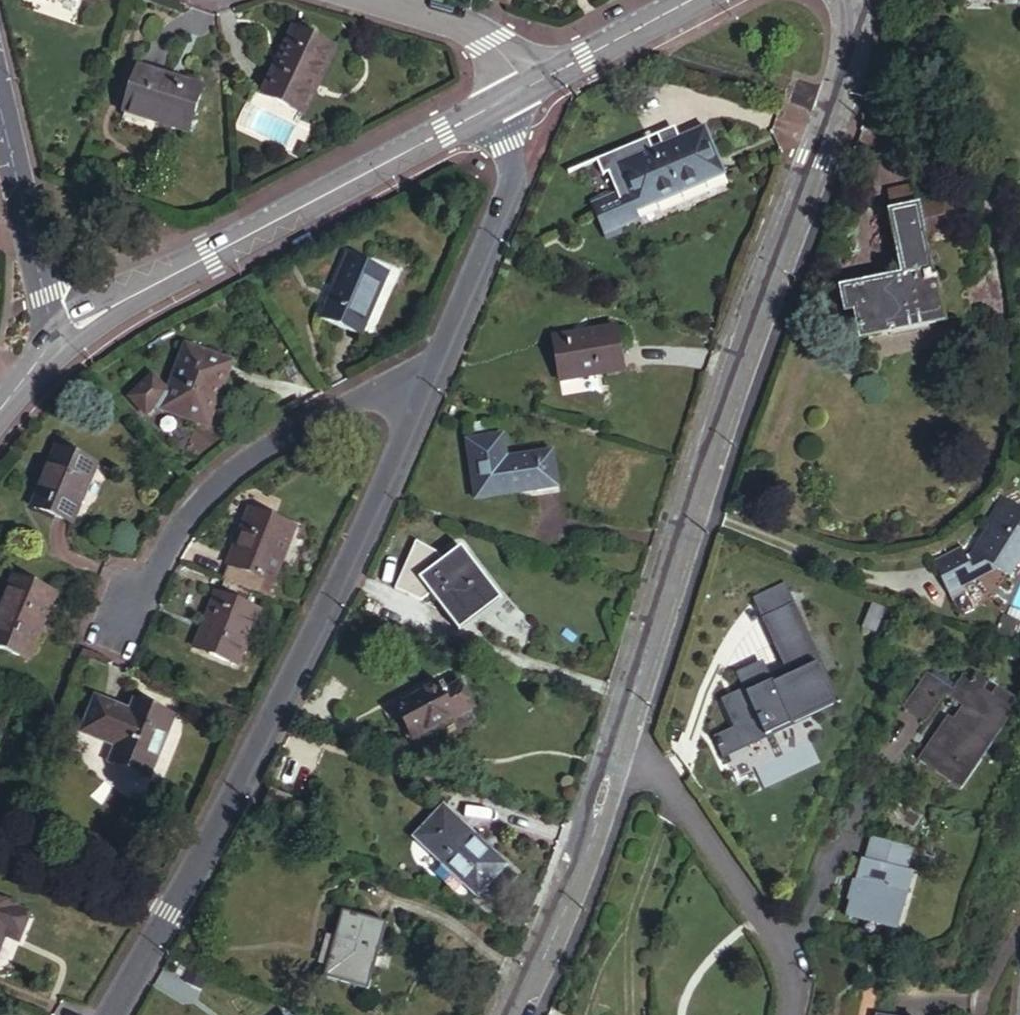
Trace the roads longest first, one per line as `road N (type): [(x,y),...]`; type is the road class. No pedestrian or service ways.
road 1 (unclassified): [(617,748),(715,435),(834,94),(846,46),(843,0)]
road 2 (unclassified): [(110,1014),(307,653),(433,382)]
road 3 (residential): [(59,341),(512,97)]
road 4 (unclassified): [(433,382),(411,376),(264,448),(205,501),(108,654)]
road 5 (residential): [(617,748),(648,763),(742,875),(785,950),(792,1014)]
road 6 (unclassified): [(433,382),(506,201),(512,97)]
road 7 (unclassified): [(507,1014),(548,952),(617,748)]
road 8 (residential): [(59,341),(0,94)]
road 9 (residential): [(512,97),(688,0)]
road 10 (residential): [(392,0),(488,42),(508,73),(512,97)]

